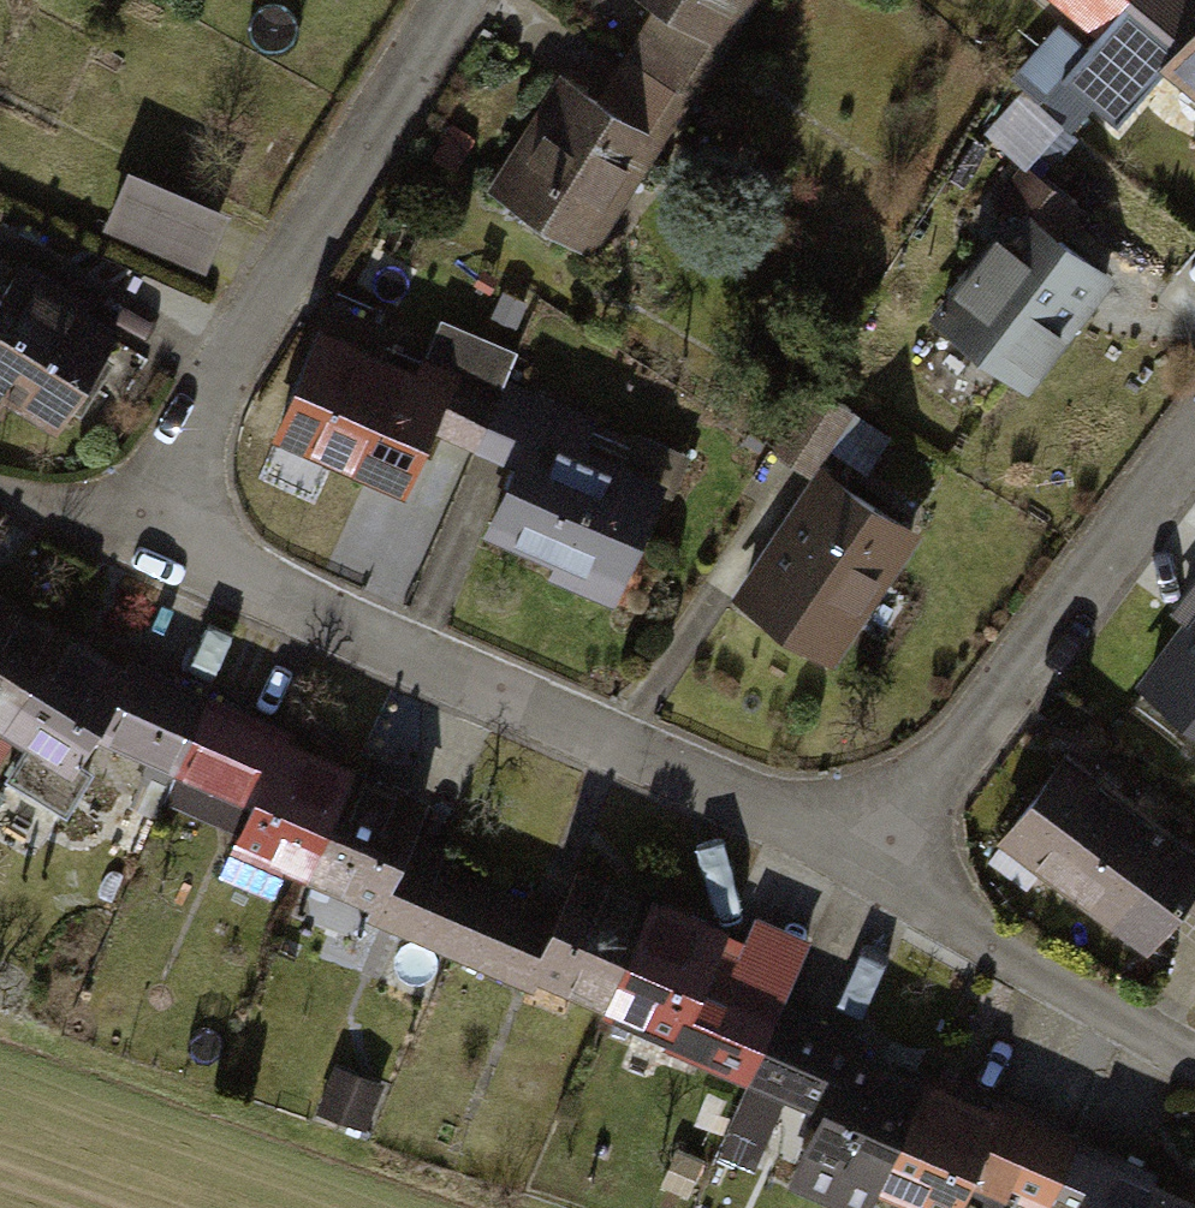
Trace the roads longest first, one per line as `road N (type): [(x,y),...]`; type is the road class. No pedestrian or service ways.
road 1 (residential): [(877,863),(220,572),(181,544),(171,482),(188,442),(457,0)]
road 2 (residential): [(877,863),(1194,439)]
road 3 (residential): [(1194,1067),(999,959),(877,863)]

